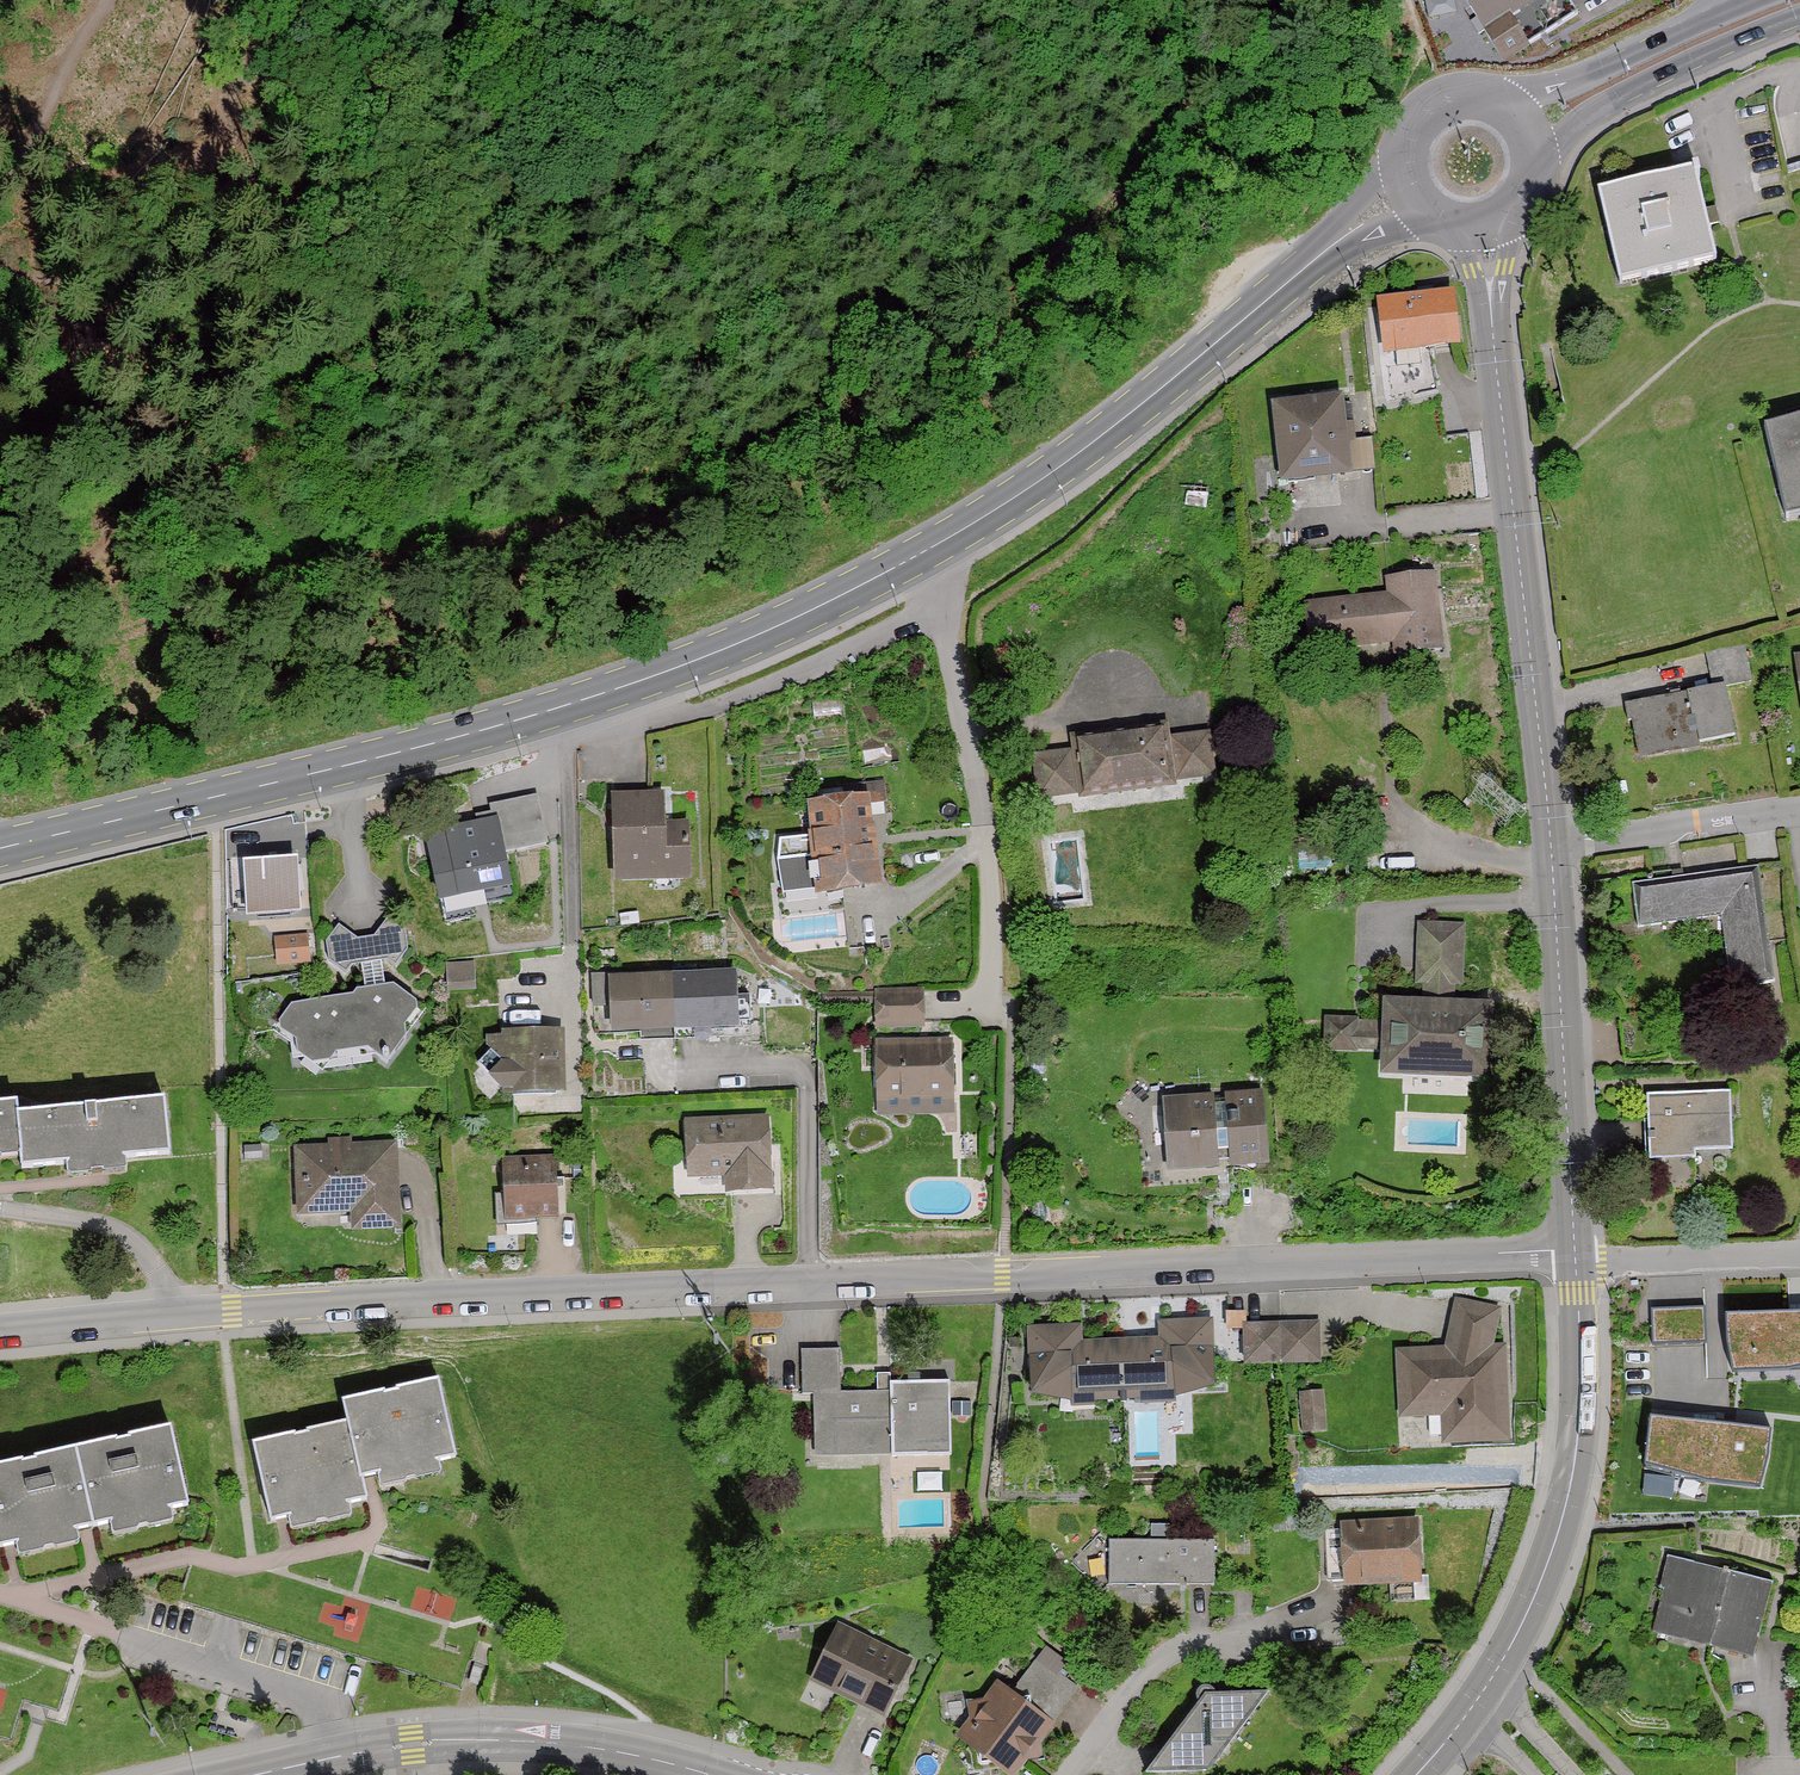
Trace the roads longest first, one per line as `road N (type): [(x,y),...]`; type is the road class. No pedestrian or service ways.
road 1 (residential): [(0,1328),(753,1283),(1576,1258)]
road 2 (track): [(0,645),(80,633),(216,571),(565,511),(859,400),(1092,228),(1223,55),(1279,0)]
road 3 (secondary): [(0,848),(558,708),(800,616),(941,545)]
road 4 (residential): [(1488,225),(1546,857)]
road 5 (secondary): [(941,545),(1136,411),(1312,260),(1413,191)]
road 6 (residential): [(941,545),(993,866),(991,1002),(937,1004)]
road 7 (residential): [(714,1774),(628,1753),(513,1741),(355,1754),(256,1774)]
road 8 (residential): [(1576,1258),(1578,1402),(1567,1501),(1543,1585),(1489,1689)]
road 9 (residential): [(1546,857),(1576,1258)]
road 10 (residential): [(1073,1774),(1162,1657),(1202,1642),(1248,1645),(1317,1617)]
road 11 (secondary): [(1536,153),(1617,97),(1799,16)]
road 12 (secondary): [(1758,0),(1510,109)]
road 13 (track): [(230,80),(454,34),(455,0)]
road 14 (residential): [(1546,857),(1799,817)]
road 15 (residential): [(1576,1258),(1799,1256)]
road 16 (track): [(971,729),(1168,700)]
road 17 (secondary): [(1510,109),(1473,97),(1427,114),(1409,142),(1413,191)]
road 18 (residential): [(1489,1689),(1576,1774)]

